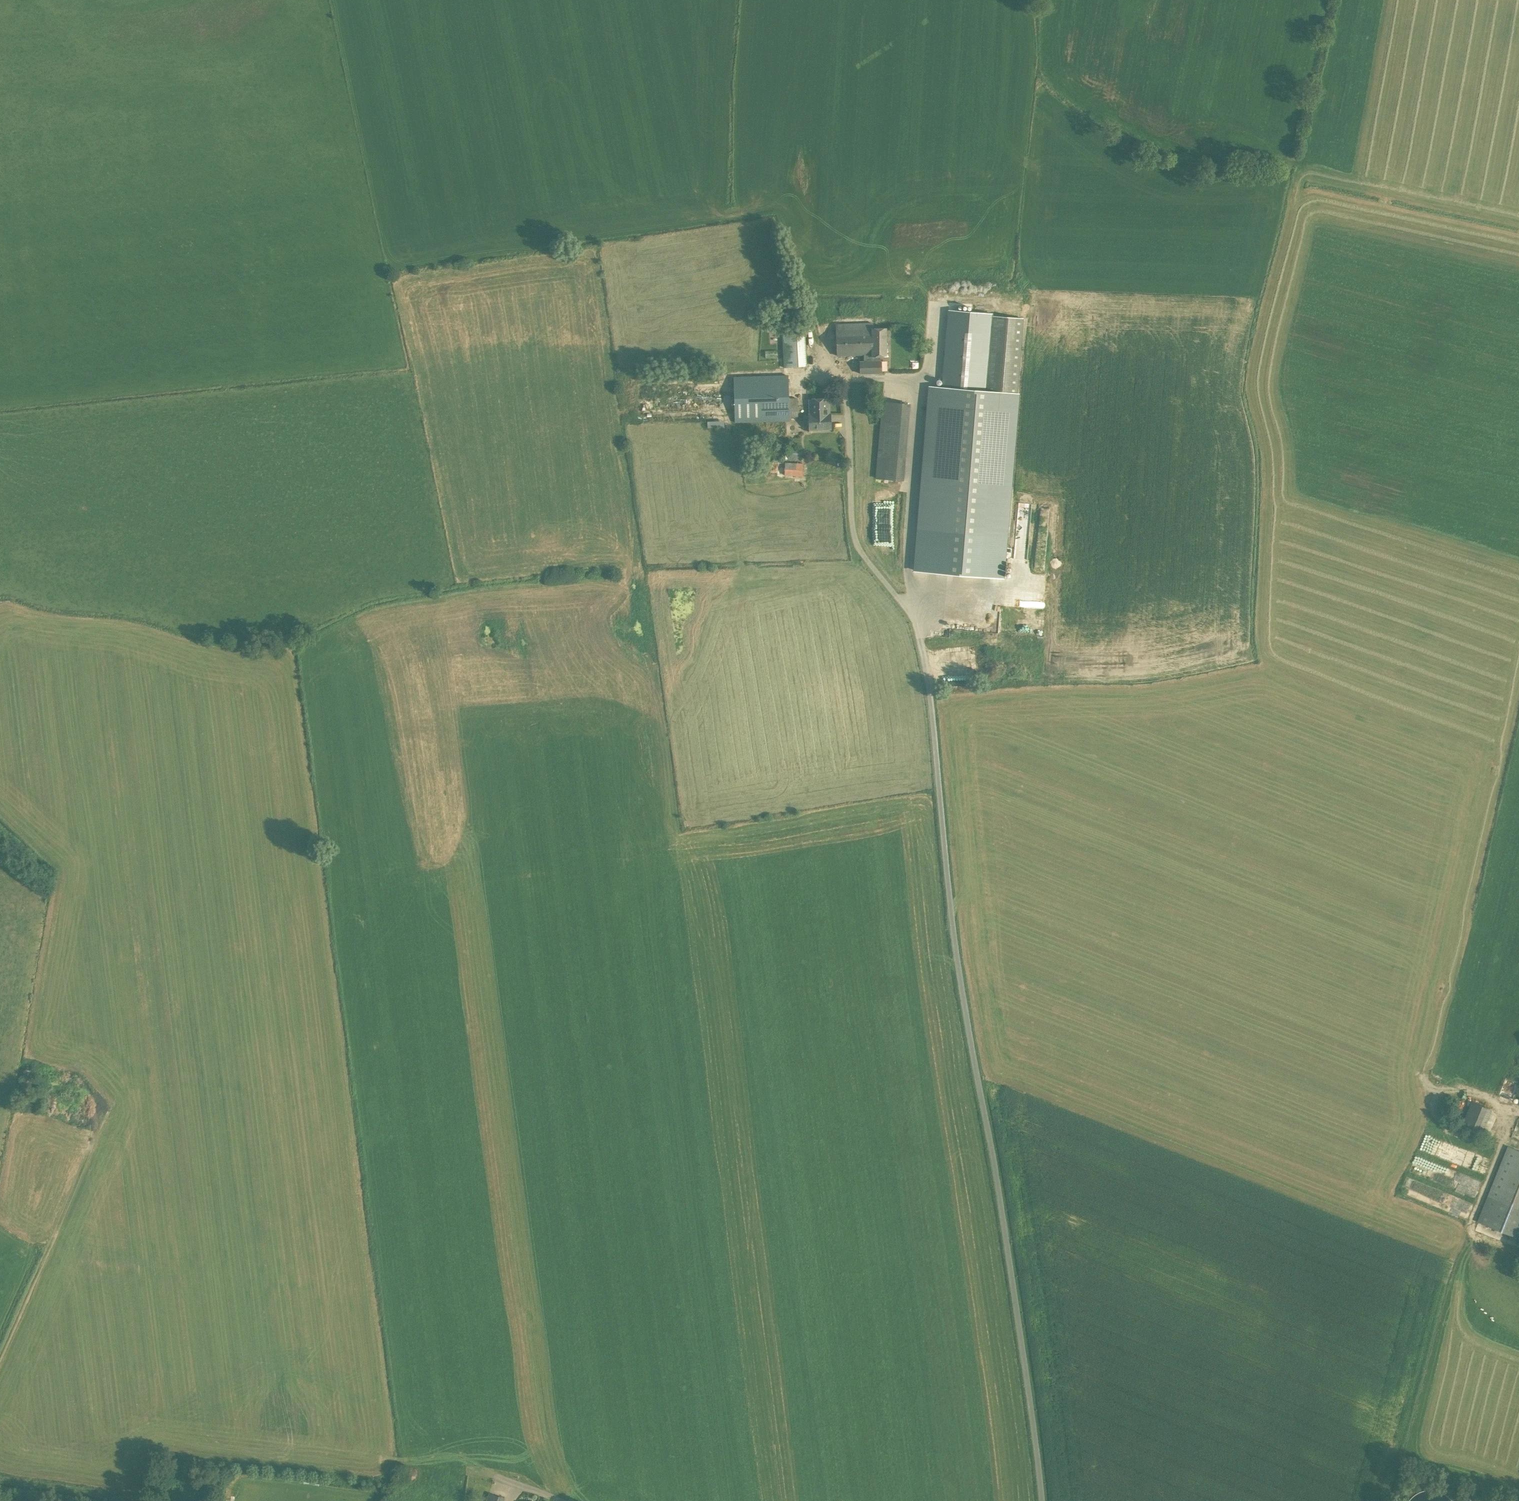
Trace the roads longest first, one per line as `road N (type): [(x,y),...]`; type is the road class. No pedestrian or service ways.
road 1 (unclassified): [(904,518),(947,893),(1041,1500)]
road 2 (track): [(0,1346),(94,1135),(79,1087),(62,1081)]

